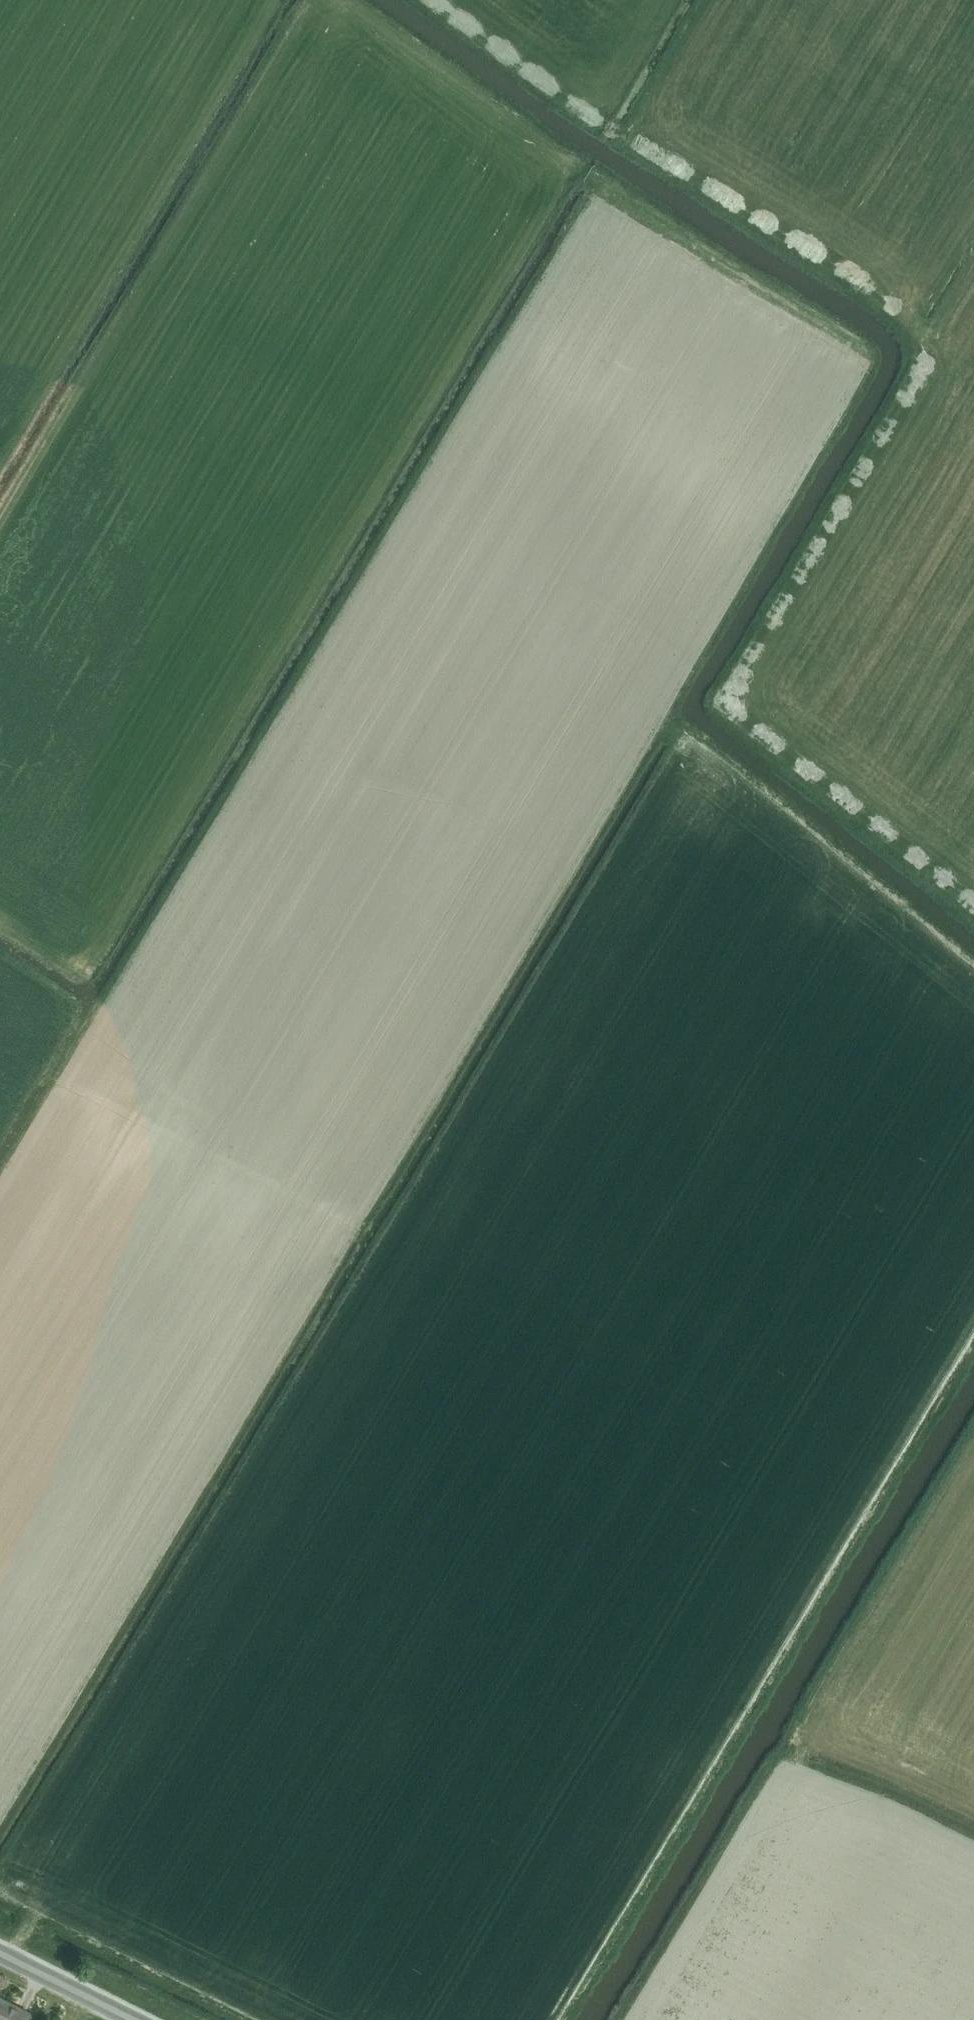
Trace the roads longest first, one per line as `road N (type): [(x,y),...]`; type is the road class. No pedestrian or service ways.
road 1 (tertiary): [(135,2019),(0,1951)]

